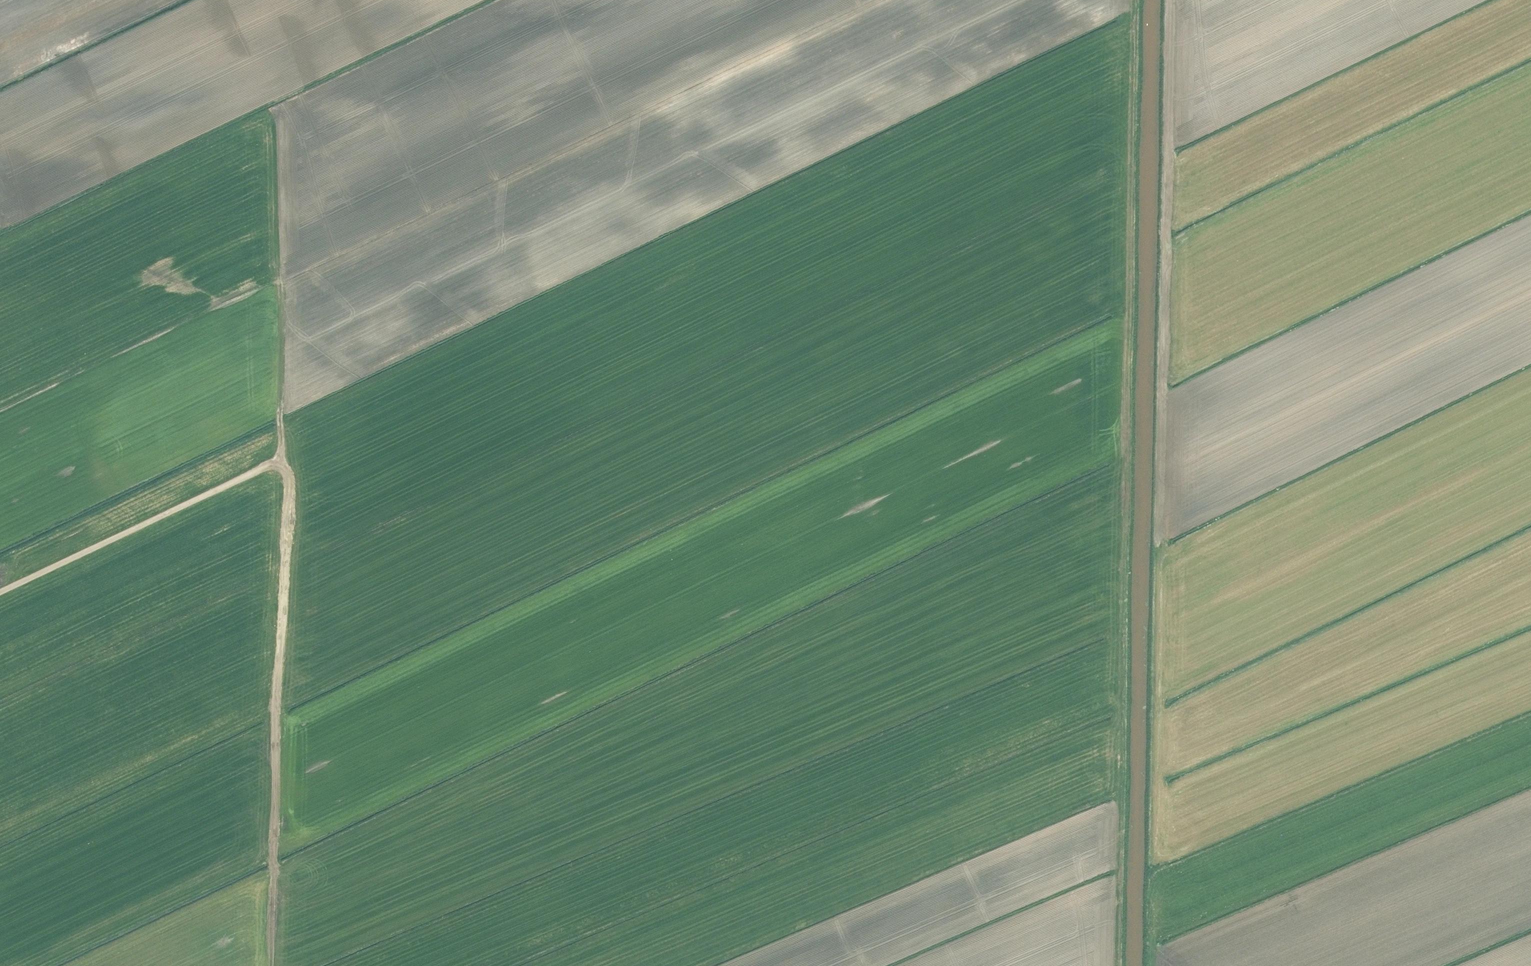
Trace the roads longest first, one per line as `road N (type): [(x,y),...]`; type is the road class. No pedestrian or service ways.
road 1 (track): [(1116,965),(1134,0)]
road 2 (track): [(1171,156),(1174,0)]

